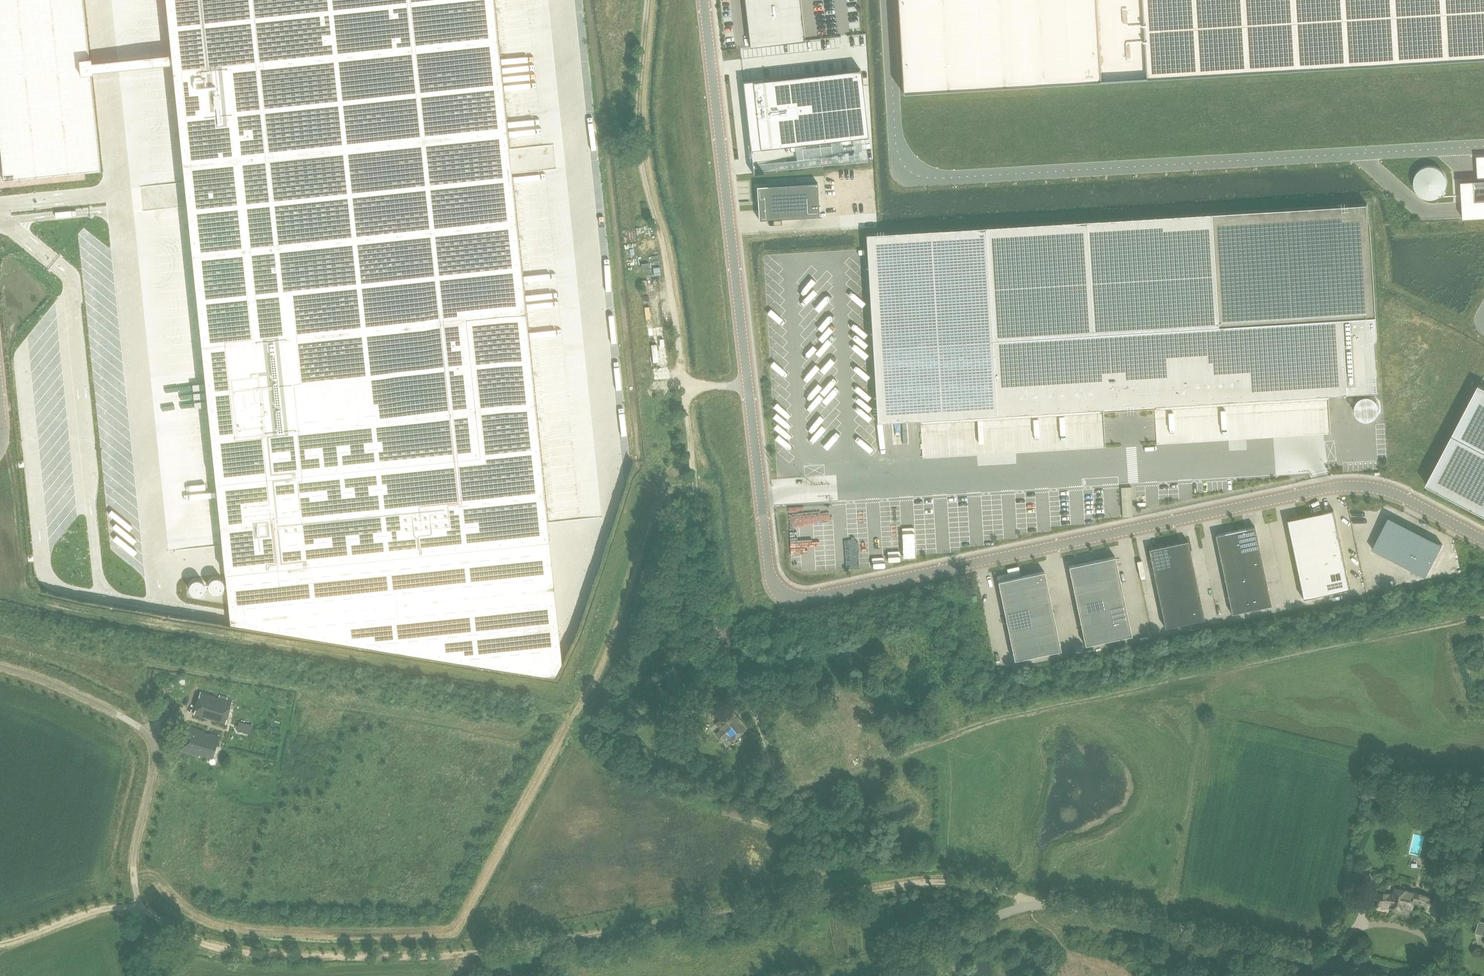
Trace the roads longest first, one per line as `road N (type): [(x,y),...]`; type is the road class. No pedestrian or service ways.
road 1 (unclassified): [(1483,539),(1393,493),(1342,486),(807,597),(782,595),(770,571),(704,0)]
road 2 (track): [(817,899),(489,951),(236,952),(182,936),(140,907),(89,912),(0,944)]
road 3 (track): [(783,792),(715,625),(683,389)]
road 4 (unclassified): [(154,975),(133,866),(154,765),(152,740),(109,709),(0,667)]
road 5 (track): [(683,389),(638,141),(647,0)]
road 6 (unclassified): [(1375,975),(1067,905),(1031,904)]
road 7 (track): [(1031,904),(947,882),(817,899)]
road 8 (unclassified): [(895,975),(978,924),(1031,904)]

